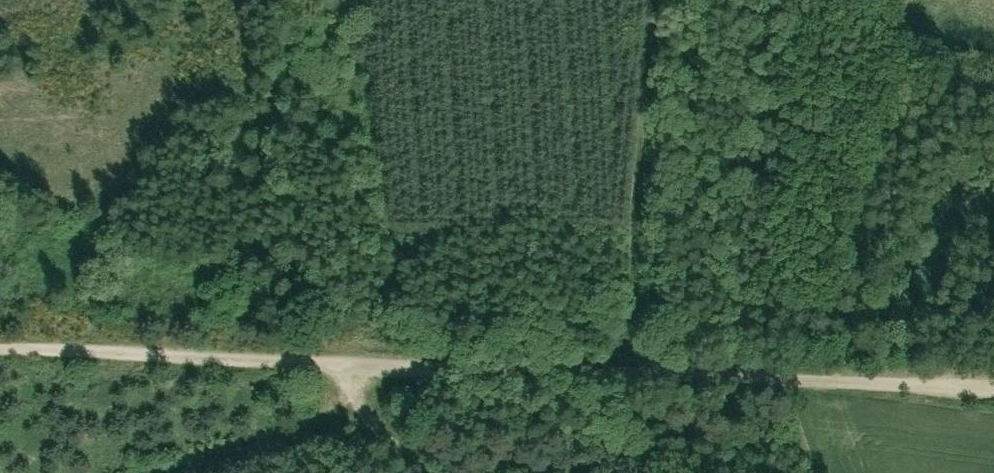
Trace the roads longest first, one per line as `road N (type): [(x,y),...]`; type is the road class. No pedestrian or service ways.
road 1 (track): [(0,359),(602,378),(993,377)]
road 2 (track): [(602,378),(636,332),(660,0)]
road 3 (track): [(332,367),(375,422),(434,472)]

